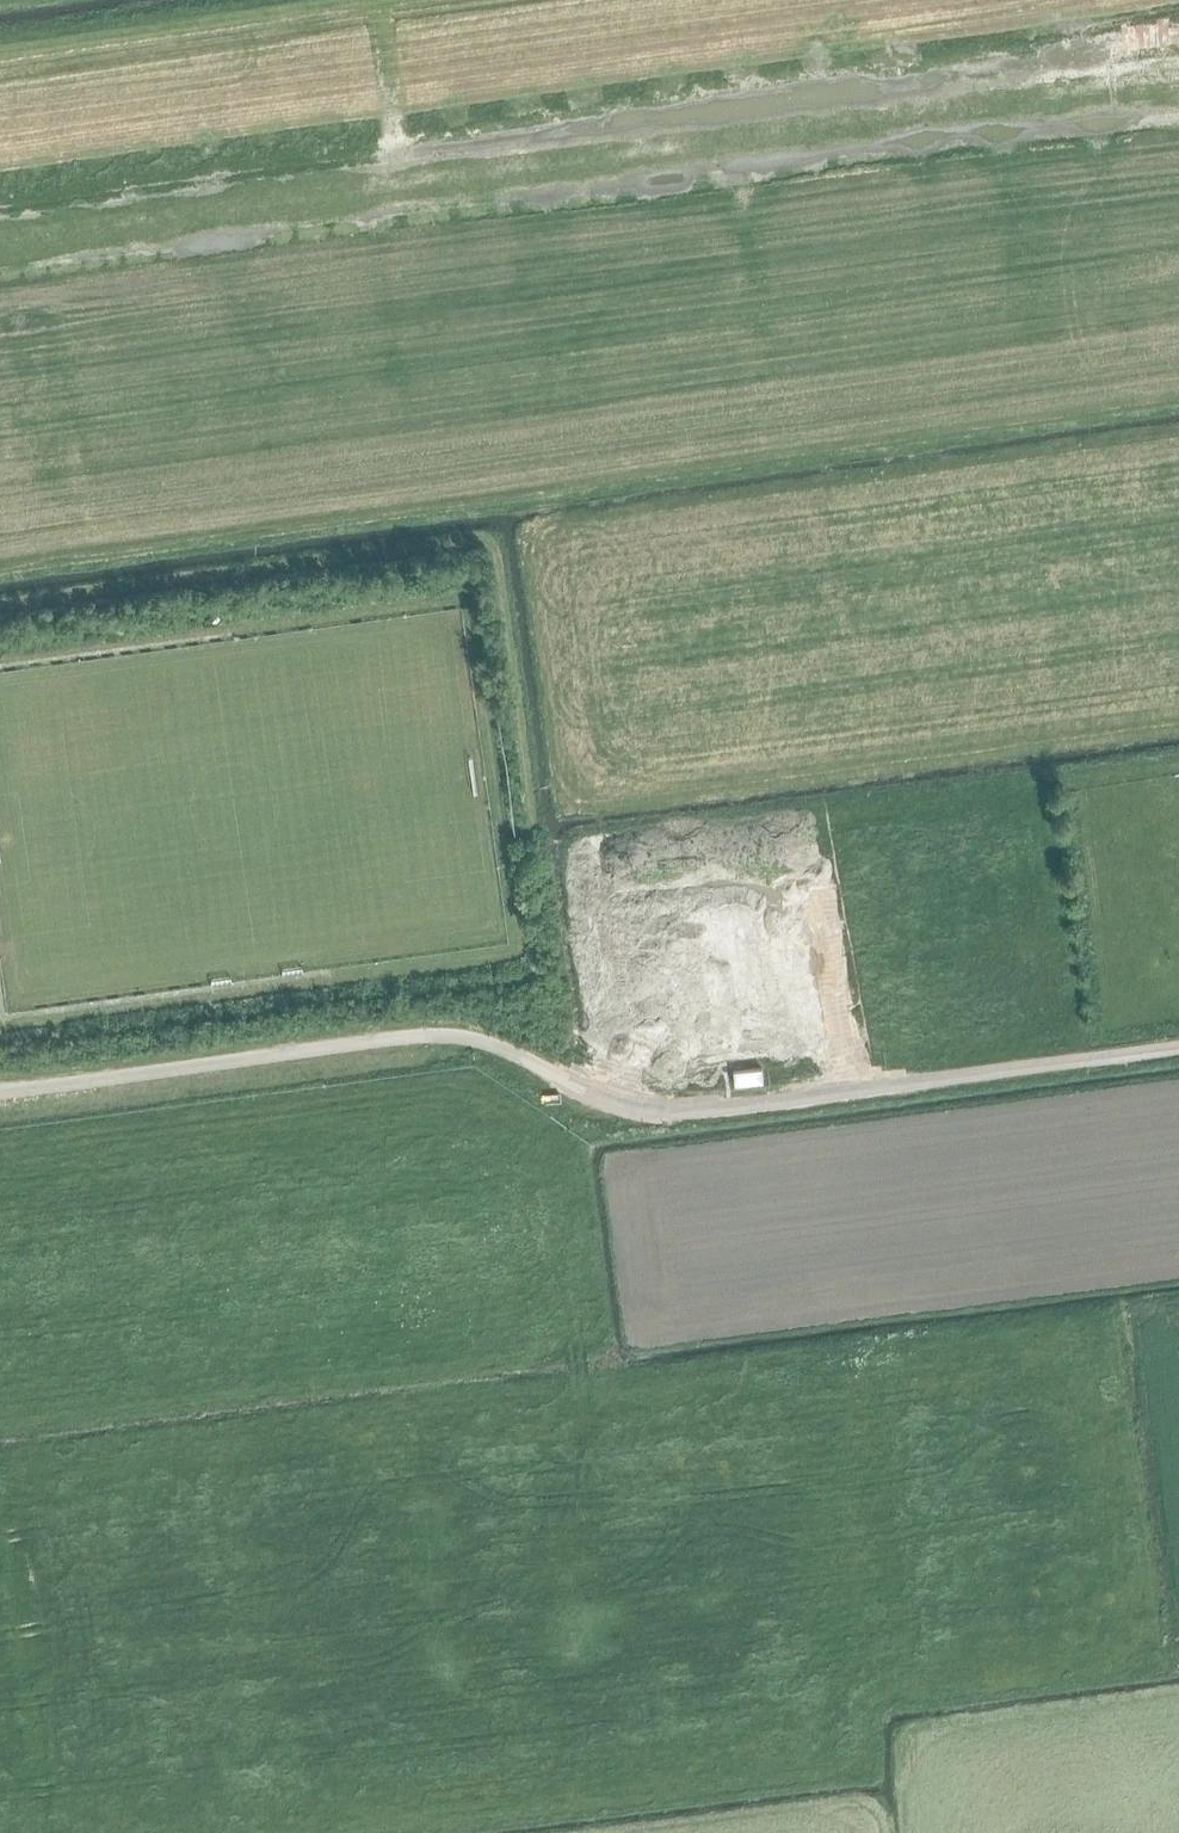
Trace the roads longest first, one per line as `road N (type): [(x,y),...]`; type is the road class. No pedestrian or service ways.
road 1 (unclassified): [(0,1095),(437,1035),(486,1041),(598,1100),(688,1116),(1178,1049)]

